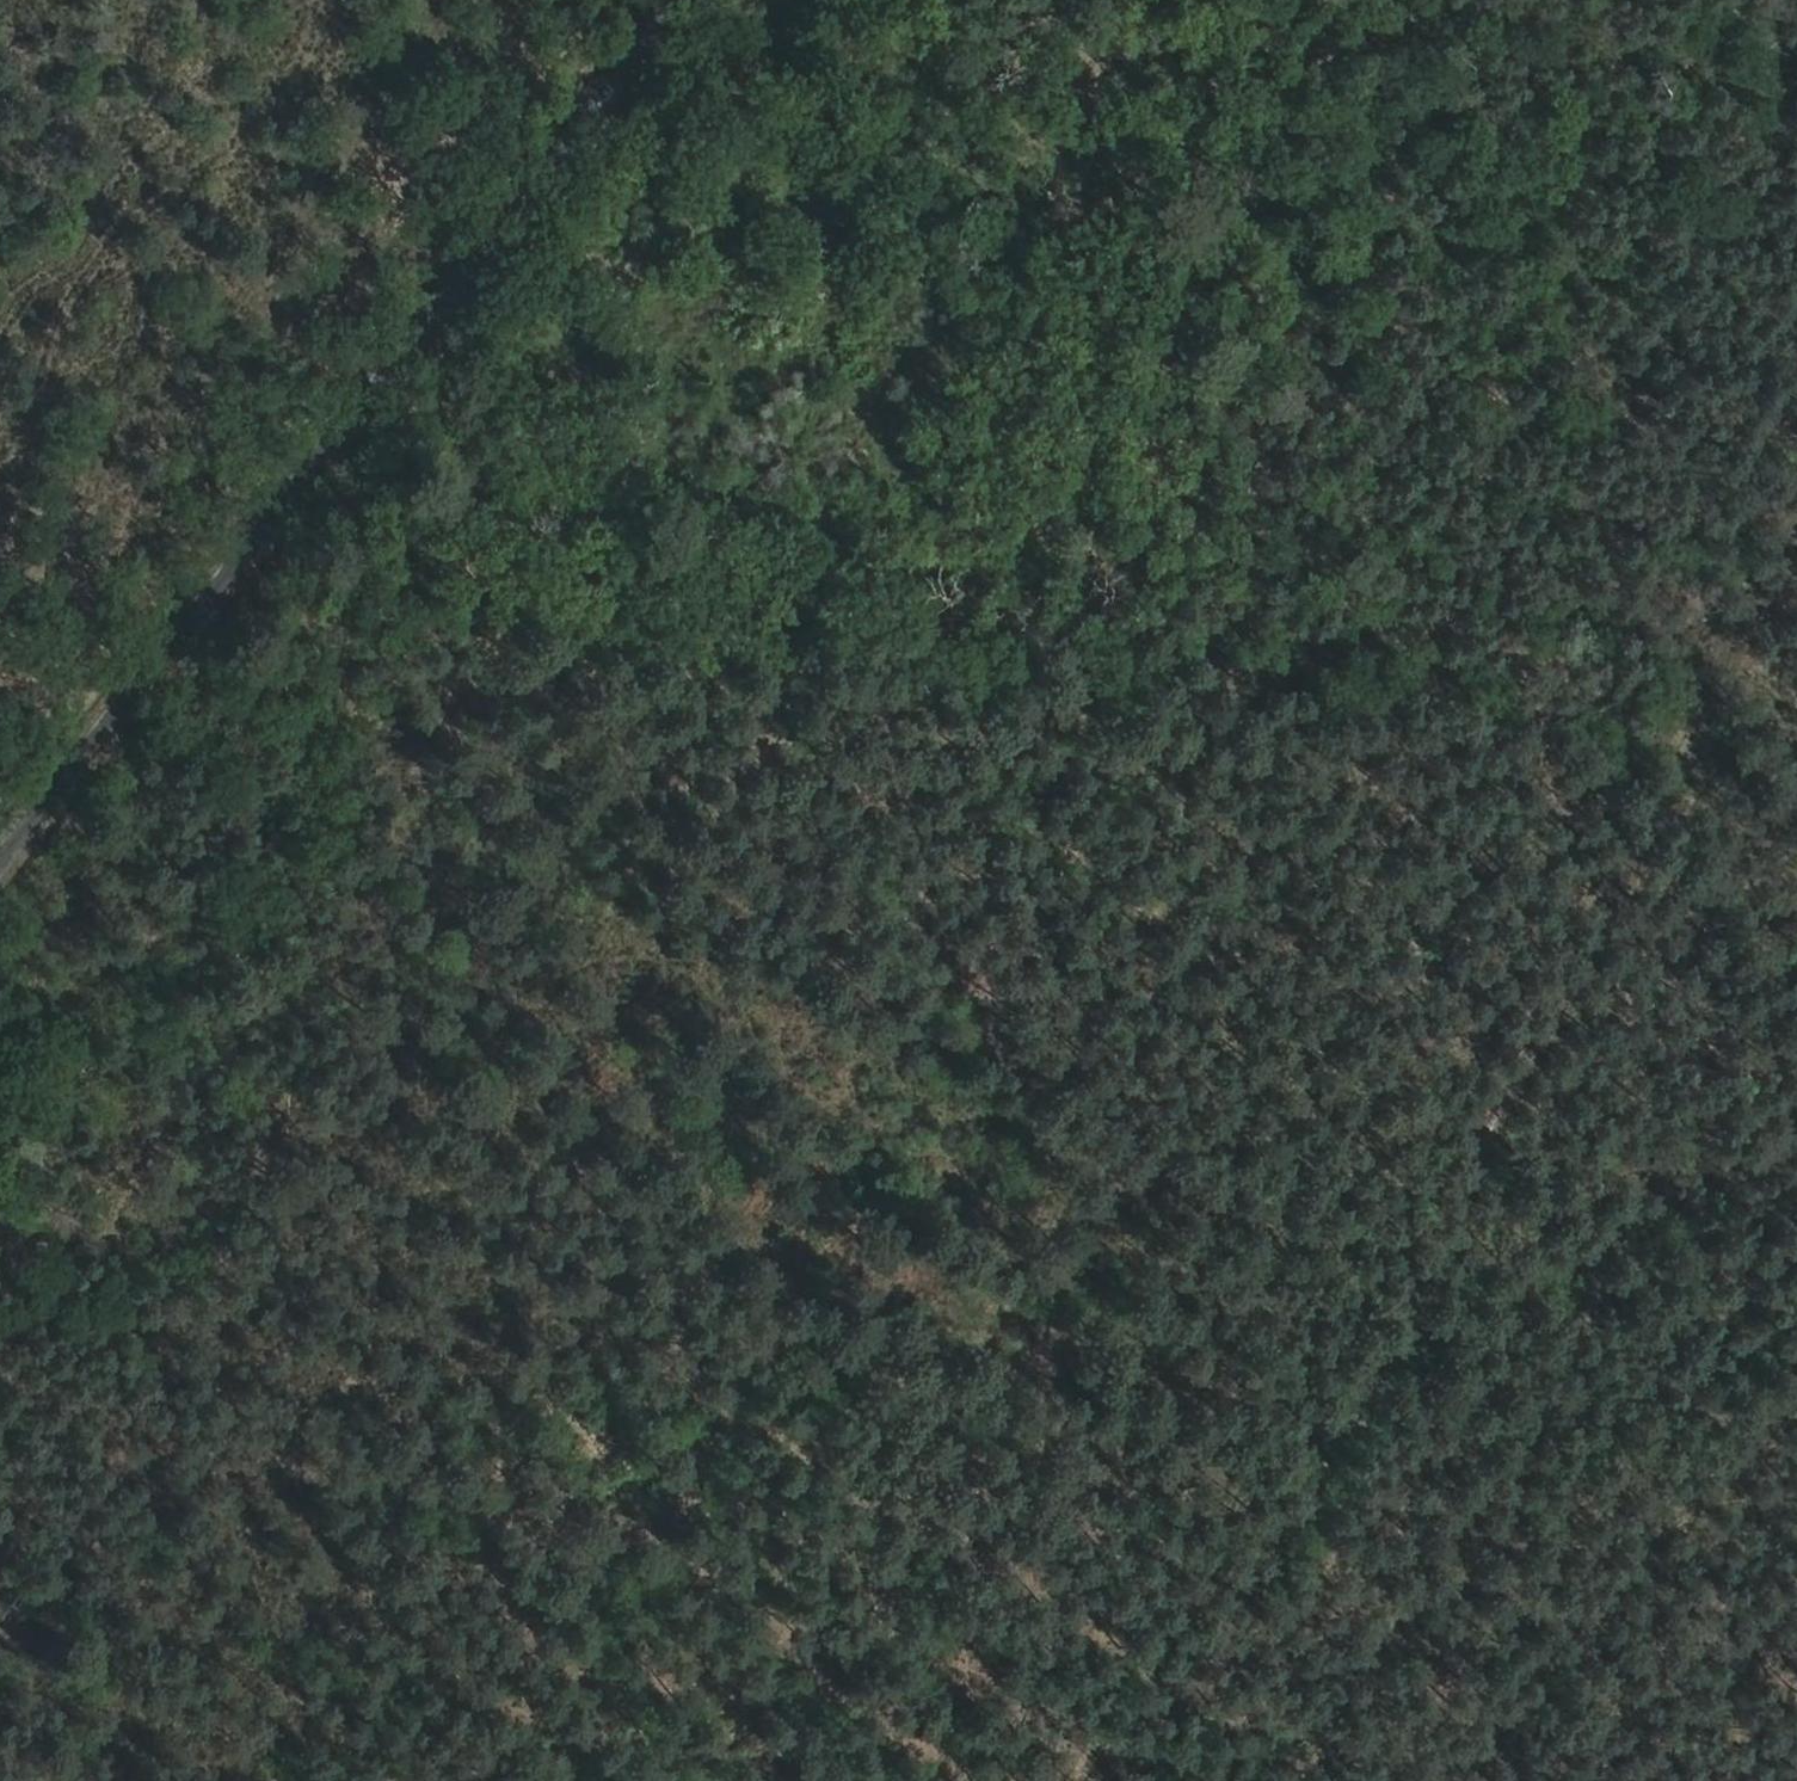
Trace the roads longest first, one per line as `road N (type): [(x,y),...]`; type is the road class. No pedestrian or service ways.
road 1 (track): [(1796,543),(1516,1119),(1160,1780)]
road 2 (residential): [(0,875),(680,0)]

